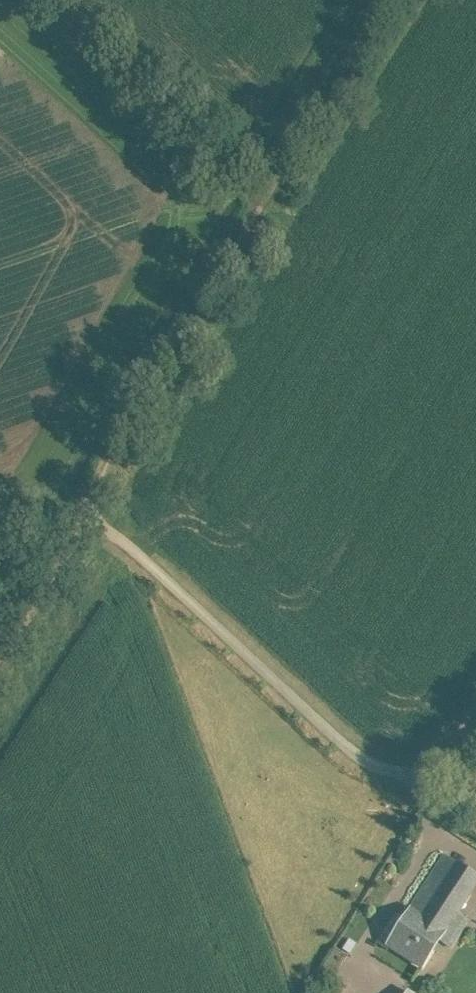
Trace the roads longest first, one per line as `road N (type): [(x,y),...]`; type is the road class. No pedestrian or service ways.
road 1 (unclassified): [(0,535),(78,515),(106,524),(384,775),(434,775),(475,733)]
road 2 (track): [(267,196),(0,644)]
road 3 (track): [(267,196),(48,0)]
road 4 (track): [(392,0),(267,196)]

